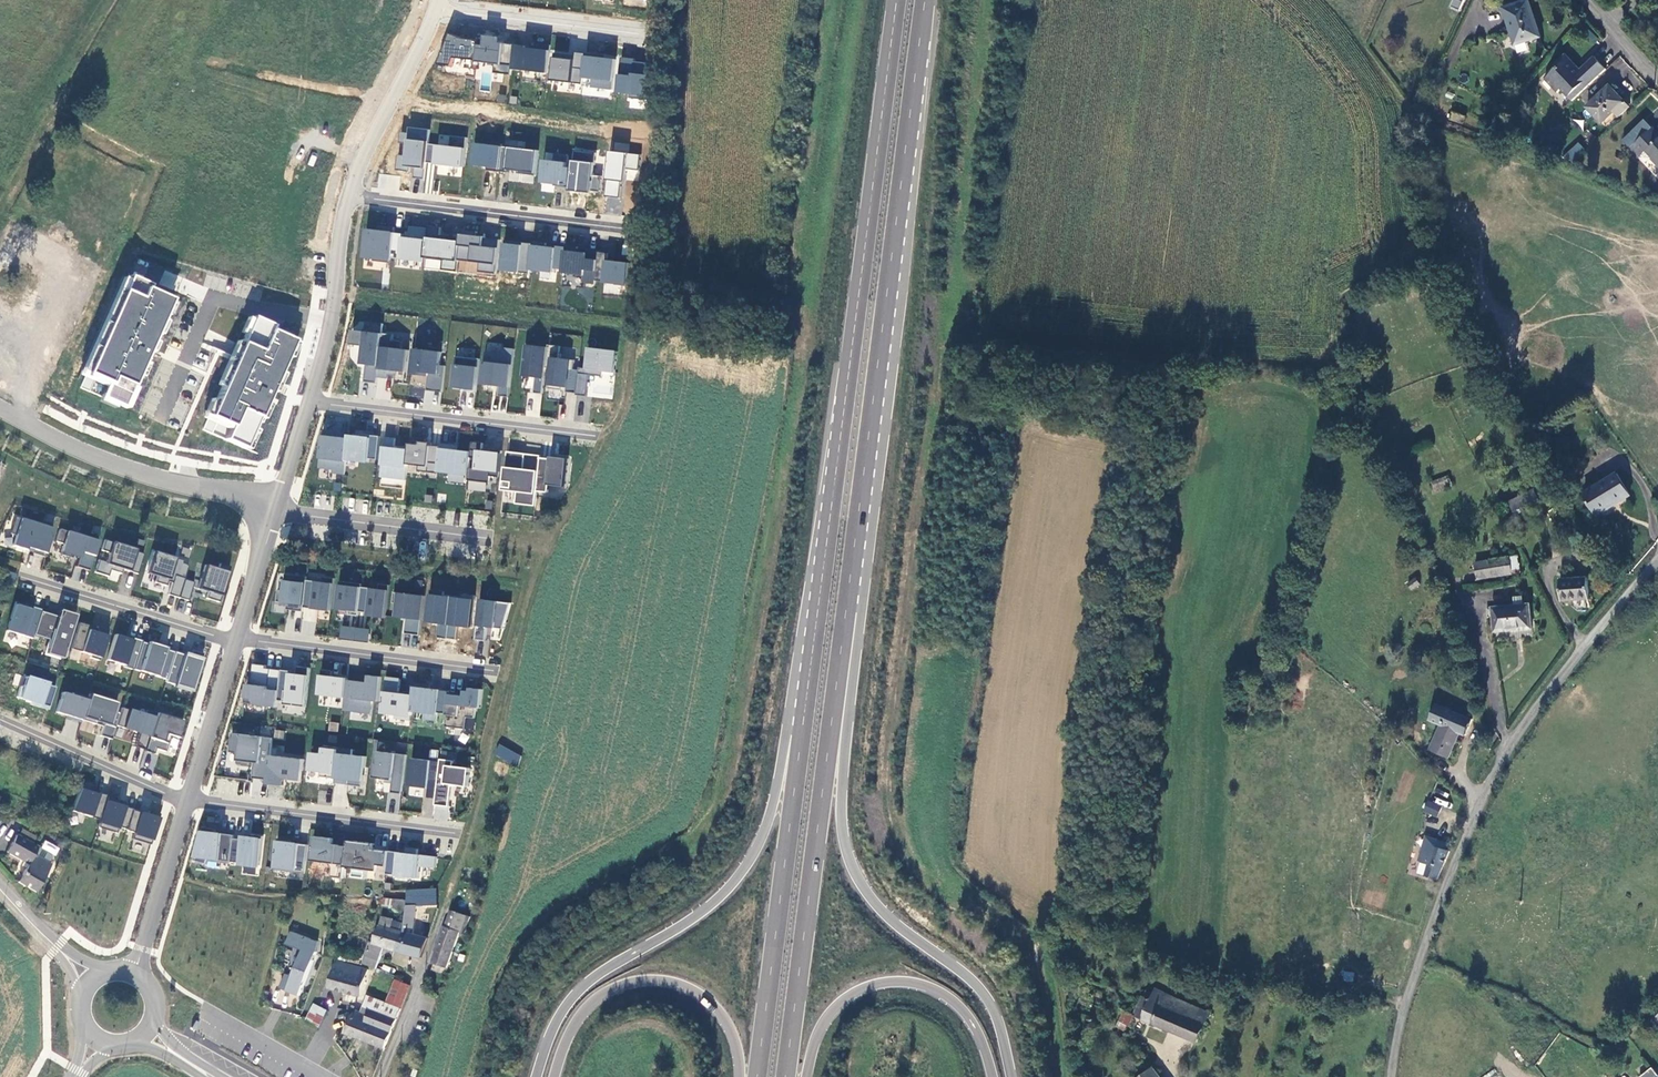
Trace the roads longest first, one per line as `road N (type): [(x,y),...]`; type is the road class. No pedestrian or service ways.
road 1 (trunk): [(1010,1076),(990,1005),(969,979),(874,905),(841,835),(857,511)]
road 2 (trunk): [(894,0),(816,611)]
road 3 (unclassified): [(1390,1076),(1424,946),(1499,764),(1657,557)]
road 4 (trunk): [(816,611),(765,826),(747,861),(695,914),(577,990),(560,1011),(536,1076)]
road 5 (trunk): [(780,1076),(857,511)]
road 6 (trunk): [(857,511),(923,0)]
road 7 (trunk): [(816,611),(752,1076)]
road 8 (residential): [(279,502),(124,468),(0,407)]
road 9 (residential): [(346,194),(636,230)]
road 10 (trunk): [(553,1076),(579,1013),(608,989),(644,980),(675,983),(716,1013),(730,1040),(734,1076)]
road 11 (residential): [(311,402),(600,437)]
road 12 (trunk): [(801,1076),(824,1014),(852,991),(886,982),(926,987),(957,1008),(990,1076)]
road 13 (residential): [(188,804),(468,834)]
road 14 (residential): [(236,642),(510,672)]
road 15 (residential): [(437,14),(659,39)]
road 16 (residential): [(236,642),(32,578)]
road 17 (residential): [(188,804),(0,722)]
road 18 (residential): [(437,14),(346,194)]
road 19 (residential): [(135,974),(188,804)]
road 20 (residential): [(188,804),(236,642)]
road 21 (residential): [(236,642),(279,502)]
road 22 (track): [(1058,1076),(1037,941)]

